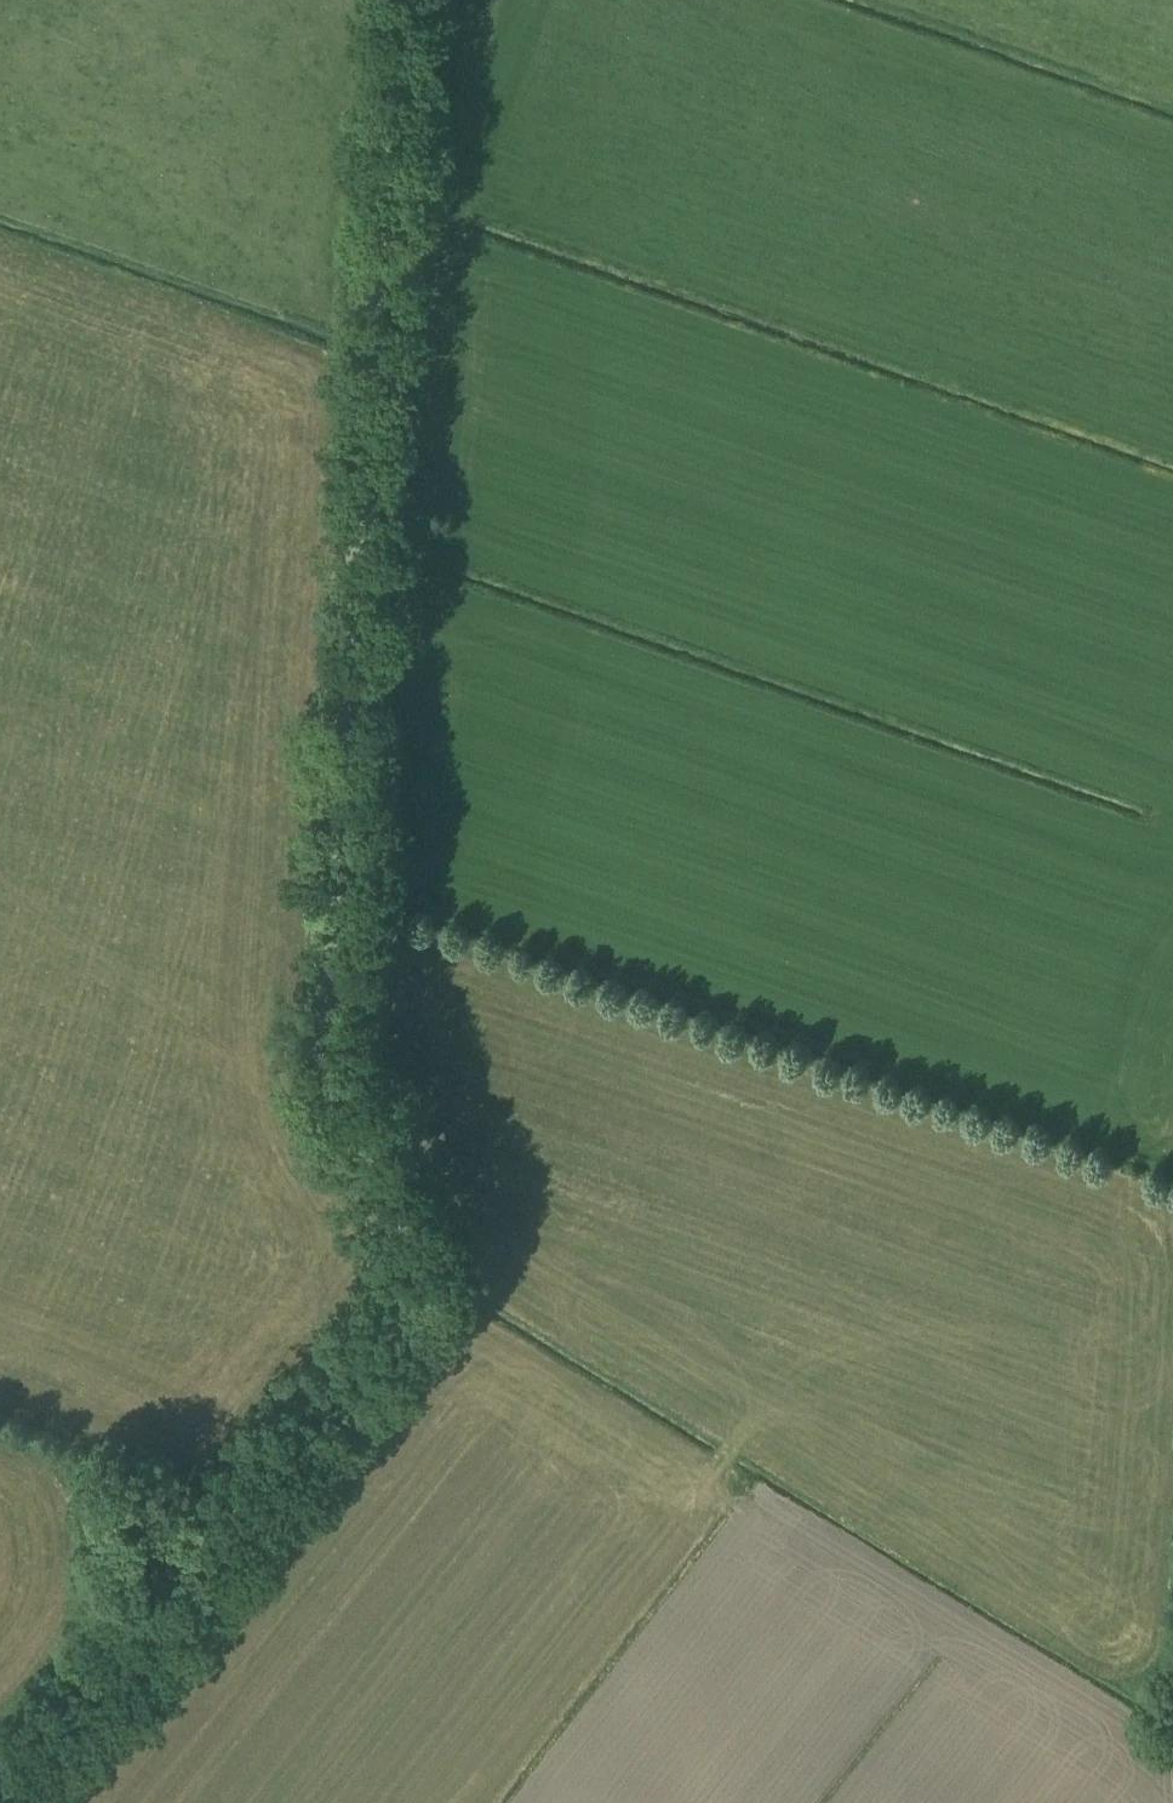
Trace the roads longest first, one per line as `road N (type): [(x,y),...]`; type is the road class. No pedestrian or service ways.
road 1 (unclassified): [(0,1767),(232,1501),(345,1355),(375,1296),(375,1237),(315,1086),(308,1016),(395,0)]

